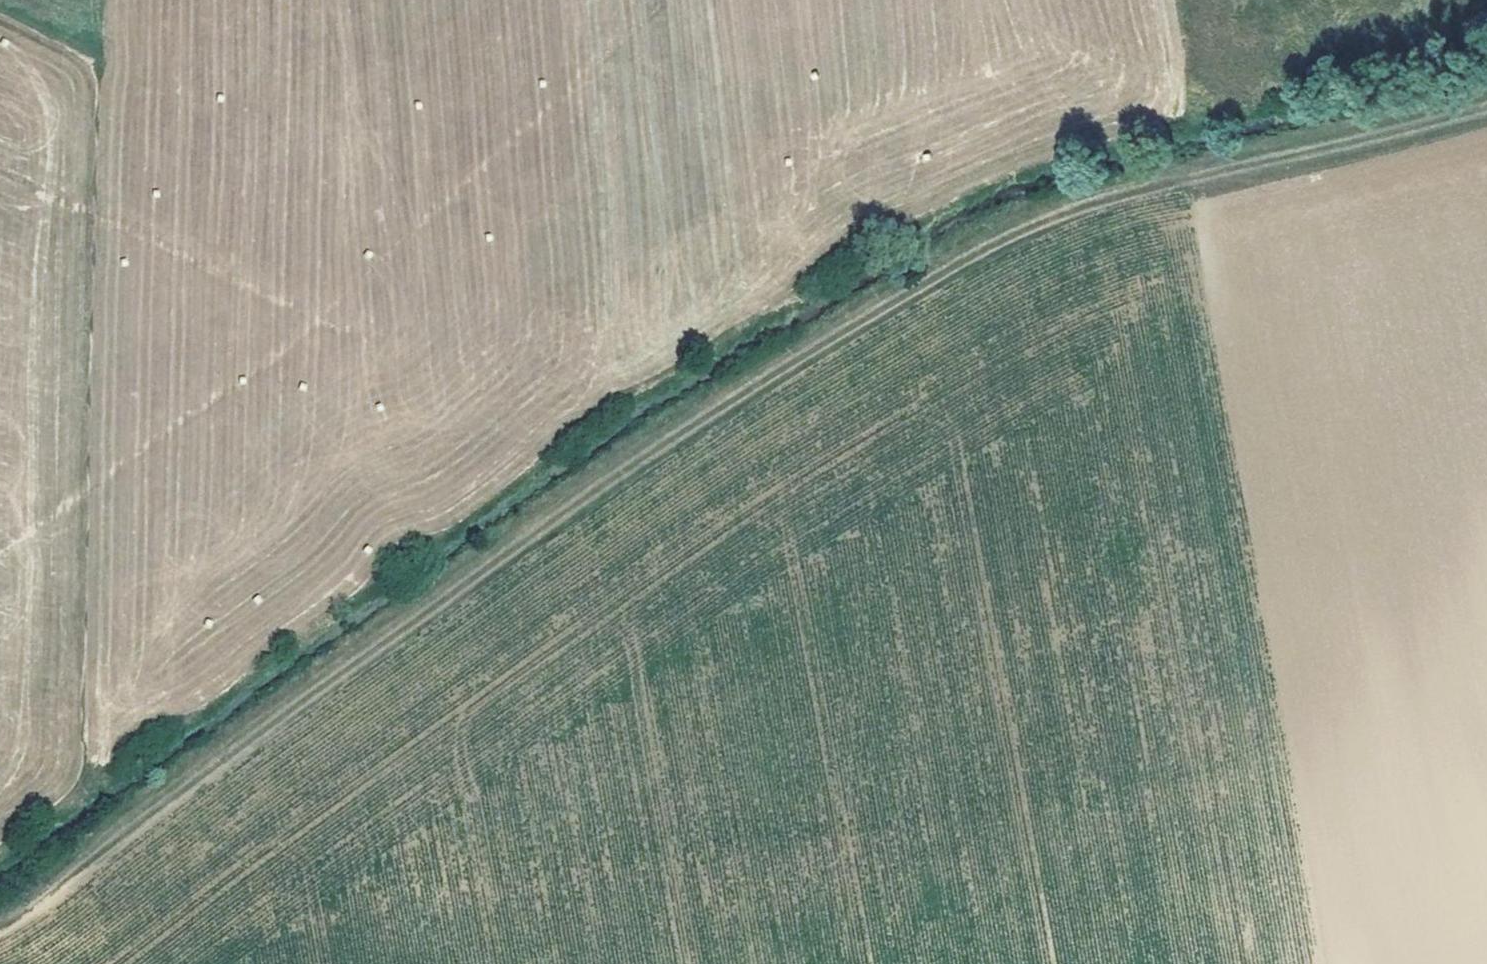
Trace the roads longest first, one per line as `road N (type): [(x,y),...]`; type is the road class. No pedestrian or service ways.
road 1 (track): [(0,944),(24,939),(862,320),(1161,202),(1486,117)]

